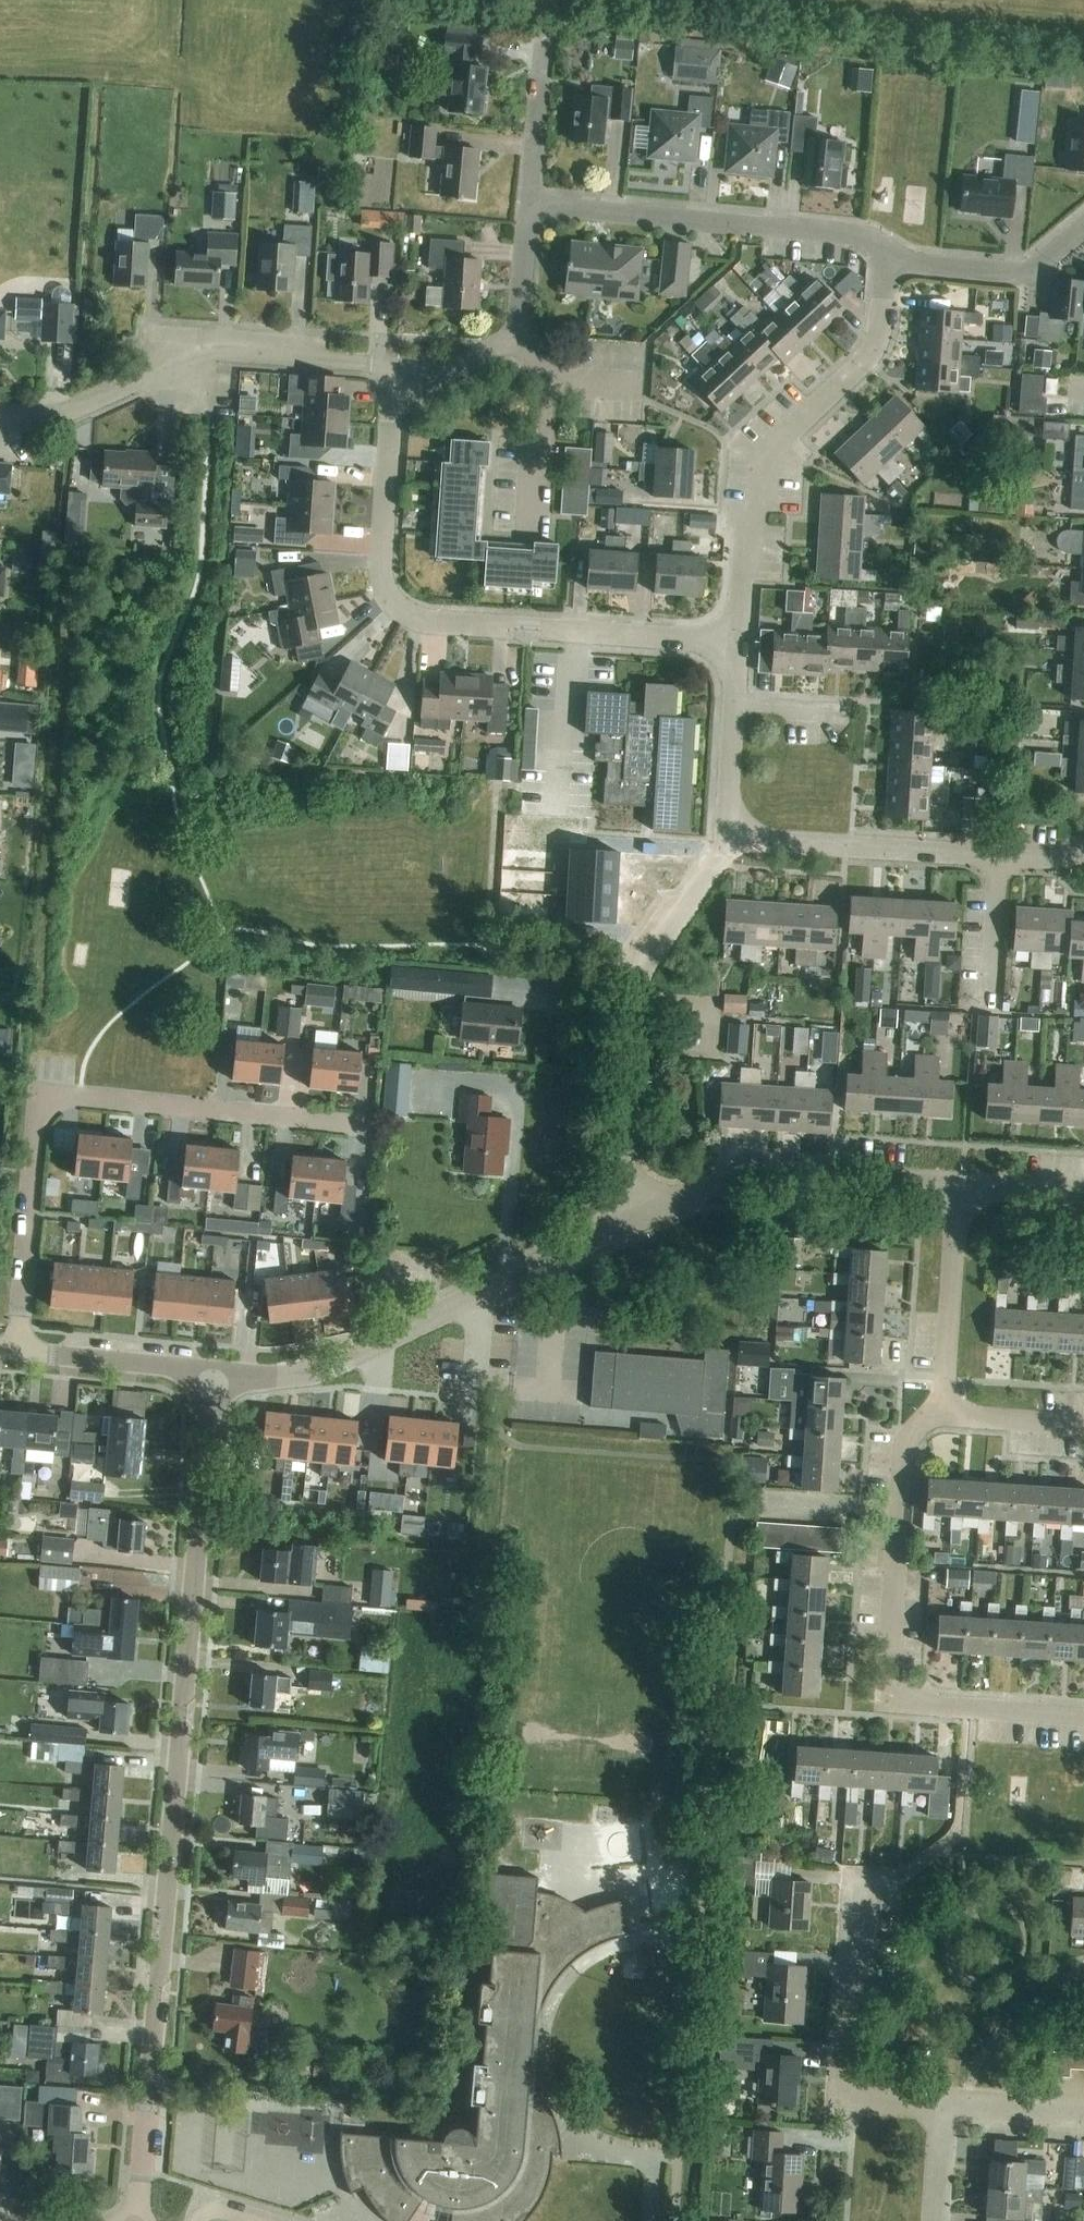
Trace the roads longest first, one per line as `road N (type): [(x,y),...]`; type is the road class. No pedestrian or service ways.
road 1 (residential): [(140,2220),(215,1382)]
road 2 (residential): [(735,639),(558,632),(395,601),(381,562),(391,366)]
road 3 (residential): [(16,1356),(38,1098),(349,1127)]
road 4 (residential): [(1083,1713),(884,1701),(901,1440),(942,1409)]
road 5 (residential): [(626,1222),(331,1369),(215,1382)]
road 6 (residential): [(735,639),(761,456),(876,343),(887,253)]
road 7 (residential): [(626,1222),(637,962),(726,838)]
road 8 (residential): [(0,414),(54,417),(212,350),(391,366)]
road 9 (residential): [(529,203),(860,237),(887,253)]
road 10 (residential): [(1083,853),(1046,859),(726,838)]
road 11 (residential): [(956,1184),(803,1174),(727,1181),(626,1222)]
road 12 (residential): [(941,2110),(843,2095),(859,1871)]
road 13 (residential): [(942,1409),(956,1184)]
road 14 (residential): [(887,253),(908,264),(1027,275),(1083,228)]
road 15 (residential): [(539,526),(549,377),(517,331)]
road 16 (residential): [(215,1382),(16,1356)]
road 17 (residential): [(726,838),(735,639)]
road 18 (residential): [(529,203),(545,30)]
road 19 (residential): [(1083,2117),(941,2110)]
road 20 (residential): [(942,1409),(1083,1422)]
road 21 (residential): [(391,366),(446,370),(517,331)]
road 22 (residential): [(517,331),(529,203)]
road 23 (residential): [(1083,1193),(956,1184)]

